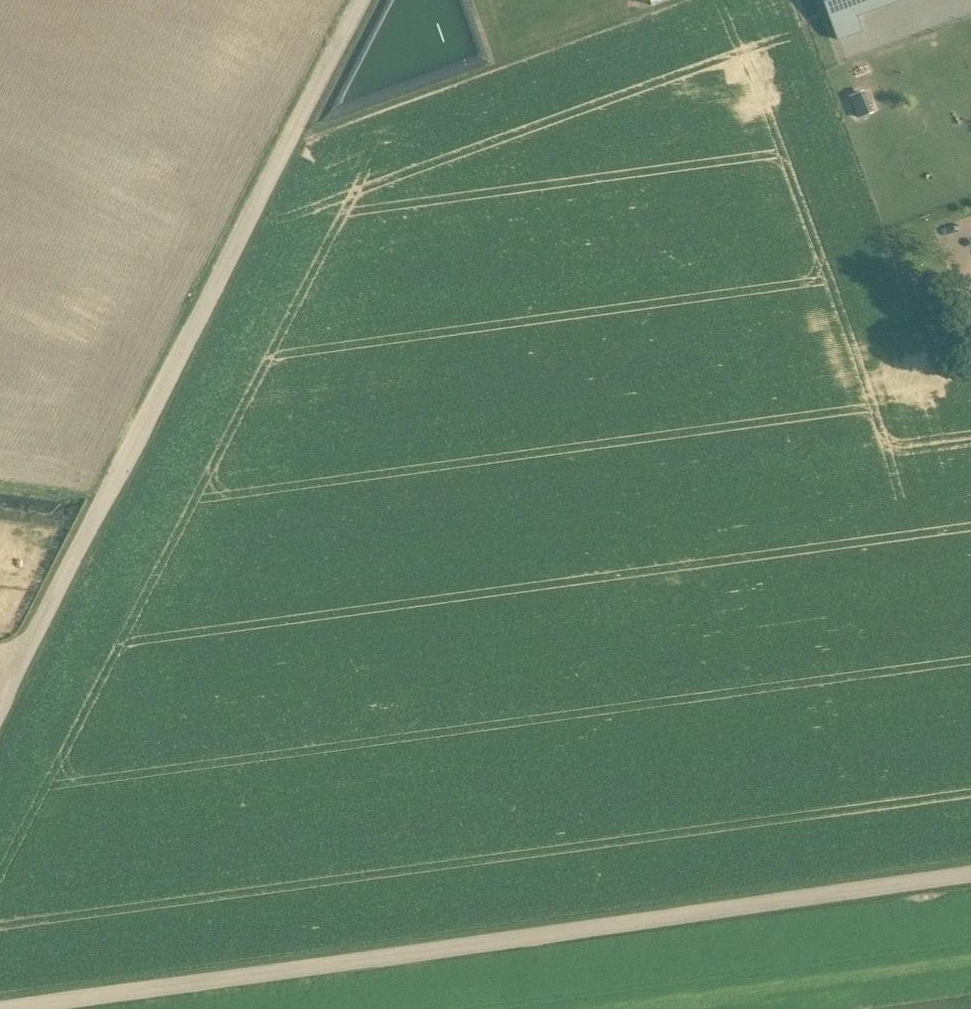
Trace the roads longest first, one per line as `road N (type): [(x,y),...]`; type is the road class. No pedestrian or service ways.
road 1 (track): [(7,1008),(970,874)]
road 2 (track): [(0,703),(363,0)]

